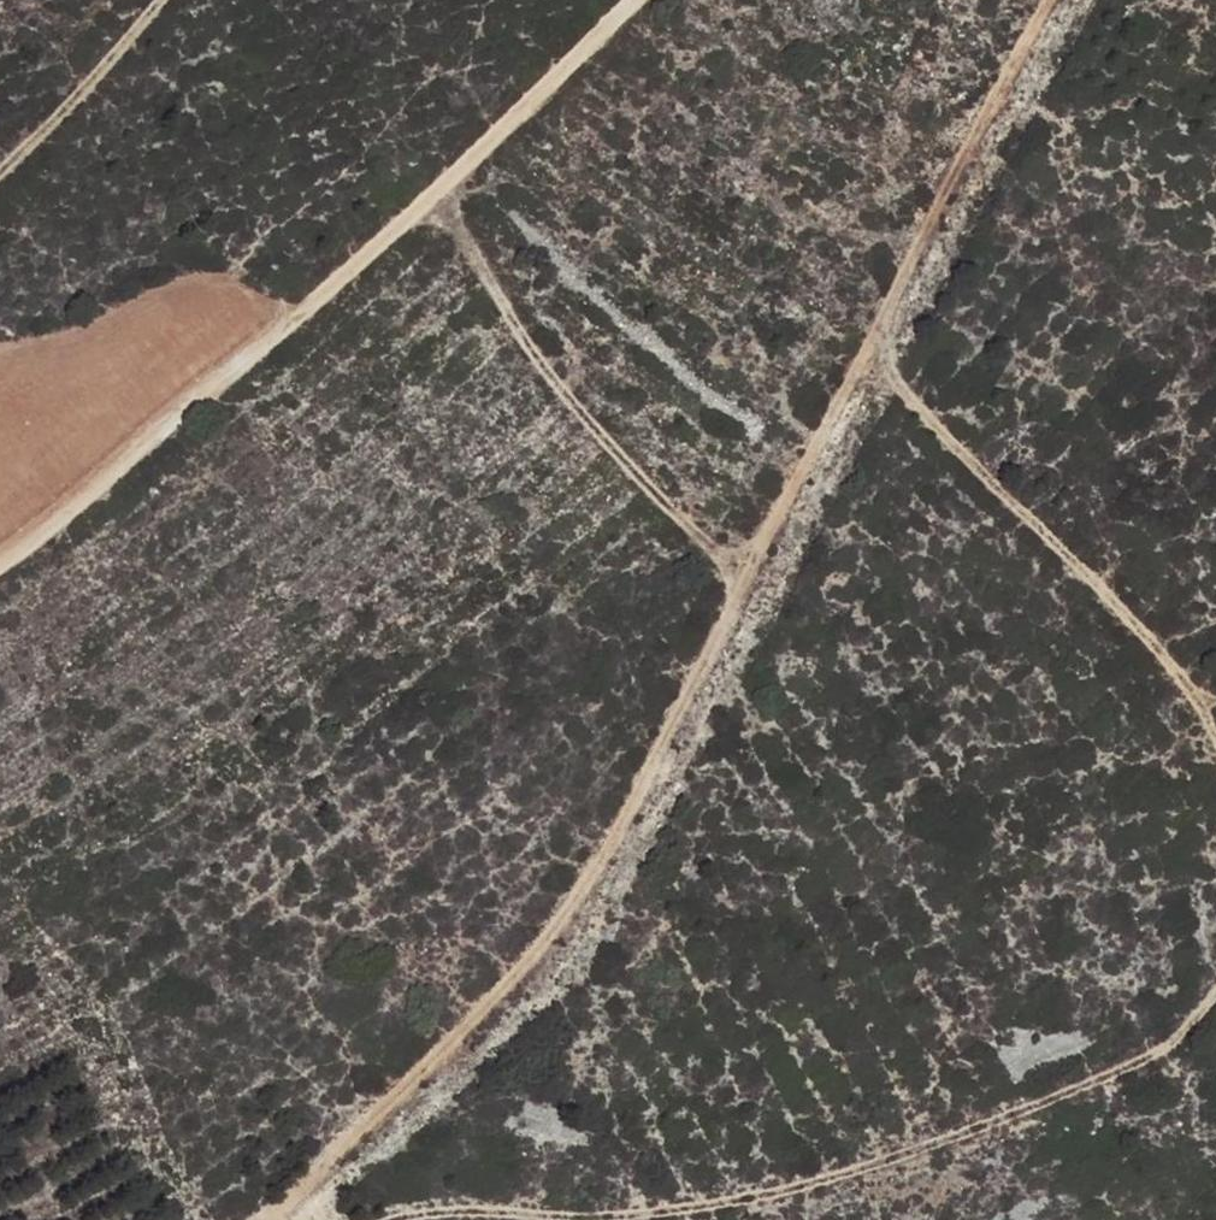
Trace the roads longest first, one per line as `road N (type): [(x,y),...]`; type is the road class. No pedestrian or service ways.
road 1 (track): [(416,1219),(646,1213),(896,1164),(1165,1051),(1215,988)]
road 2 (track): [(251,1219),(377,1109),(587,876),(684,701),(742,572)]
road 3 (track): [(634,0),(433,193),(580,410),(742,572)]
road 4 (track): [(1049,0),(742,572)]
road 5 (track): [(433,193),(89,492),(0,557)]
road 6 (track): [(1215,739),(1138,628),(919,409),(870,332)]
road 7 (track): [(0,170),(159,0)]

